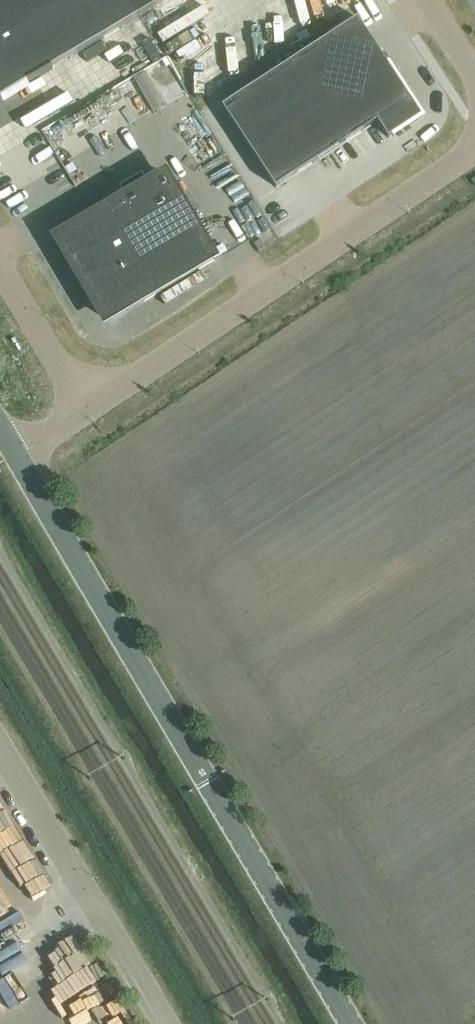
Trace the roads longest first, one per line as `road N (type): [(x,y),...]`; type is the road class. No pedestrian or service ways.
road 1 (tertiary): [(353,1023),(16,459)]
road 2 (unclassified): [(86,413),(474,152)]
road 3 (unclassified): [(164,1023),(0,744)]
road 4 (unclassified): [(0,268),(86,413)]

